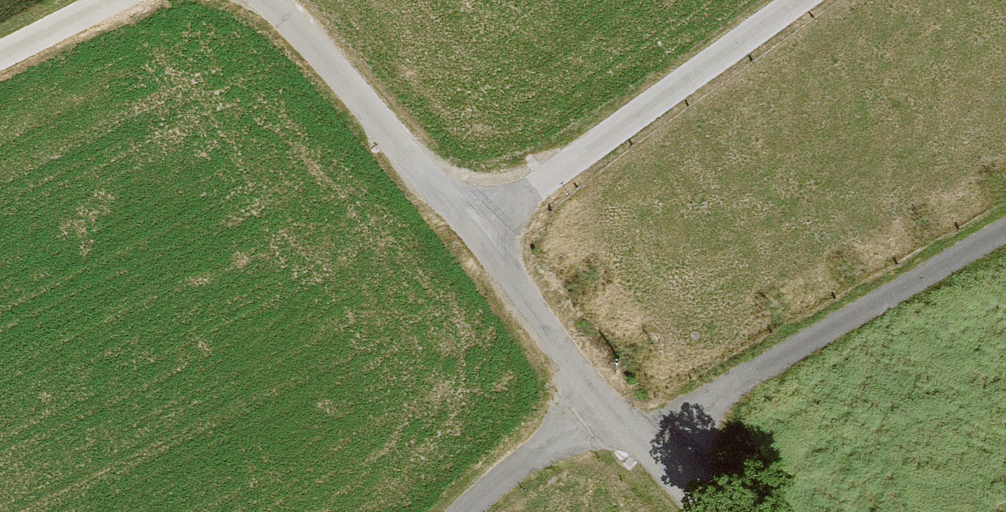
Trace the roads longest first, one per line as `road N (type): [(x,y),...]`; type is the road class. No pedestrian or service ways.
road 1 (unclassified): [(264,0),(332,67),(712,511)]
road 2 (track): [(807,0),(474,234)]
road 3 (track): [(112,0),(0,55)]

